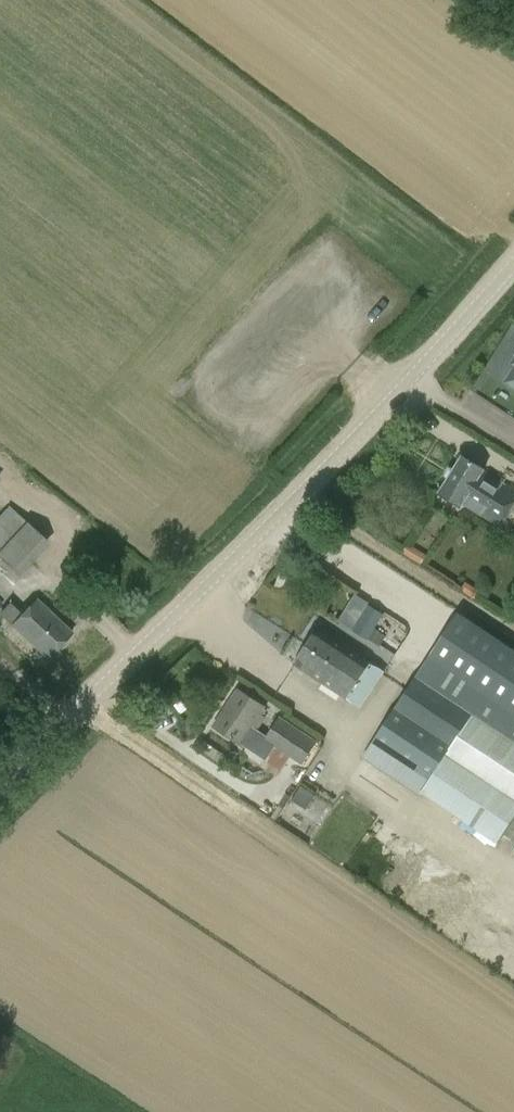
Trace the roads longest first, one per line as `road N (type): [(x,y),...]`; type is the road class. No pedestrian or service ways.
road 1 (unclassified): [(513,234),(393,372),(178,589),(0,752)]

